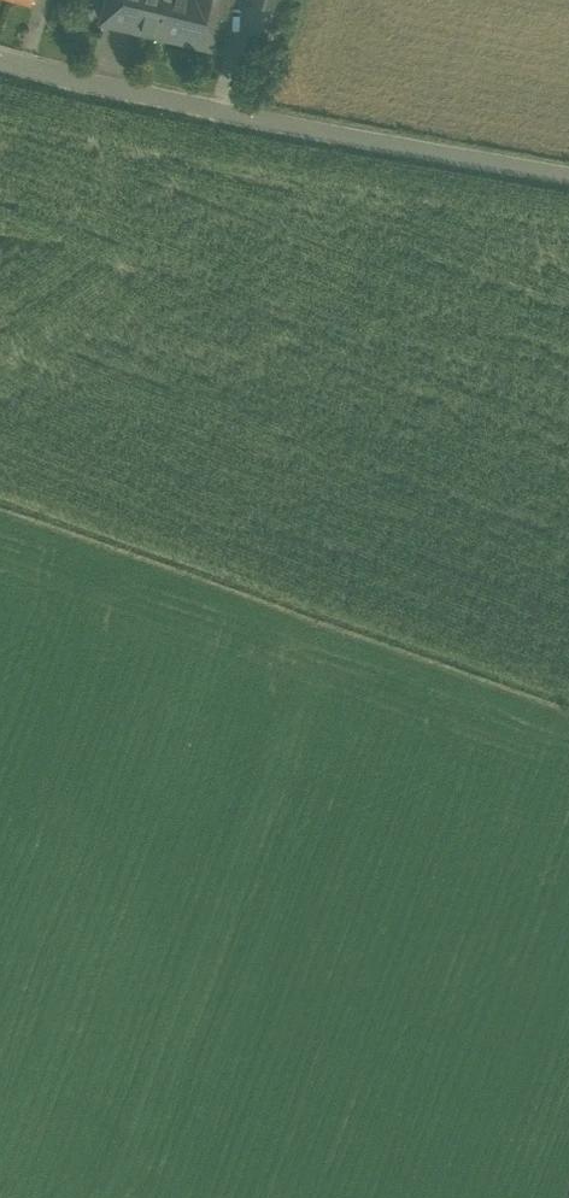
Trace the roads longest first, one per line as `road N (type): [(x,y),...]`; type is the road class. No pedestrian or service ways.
road 1 (unclassified): [(0,59),(568,177)]

